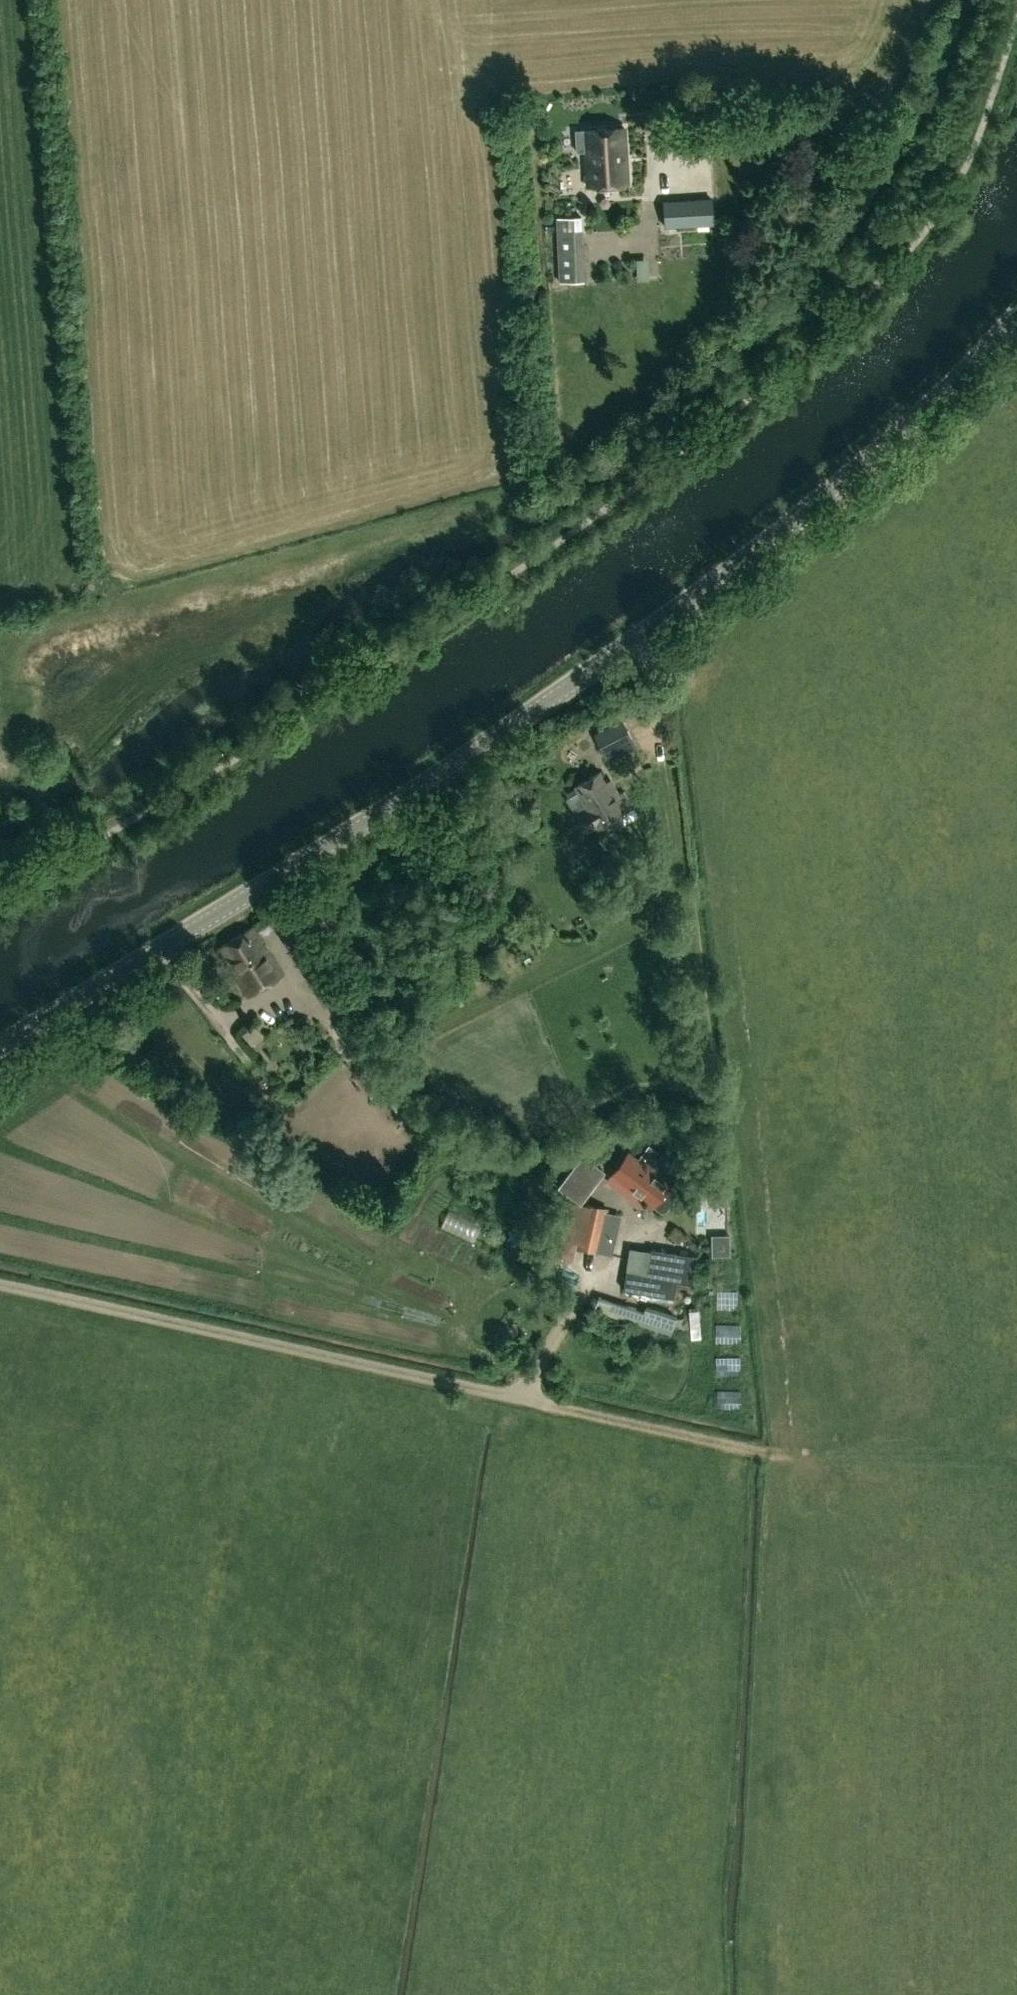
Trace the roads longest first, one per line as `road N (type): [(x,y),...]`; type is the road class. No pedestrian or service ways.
road 1 (tertiary): [(0,1044),(355,829),(625,648),(879,451),(1016,313)]

